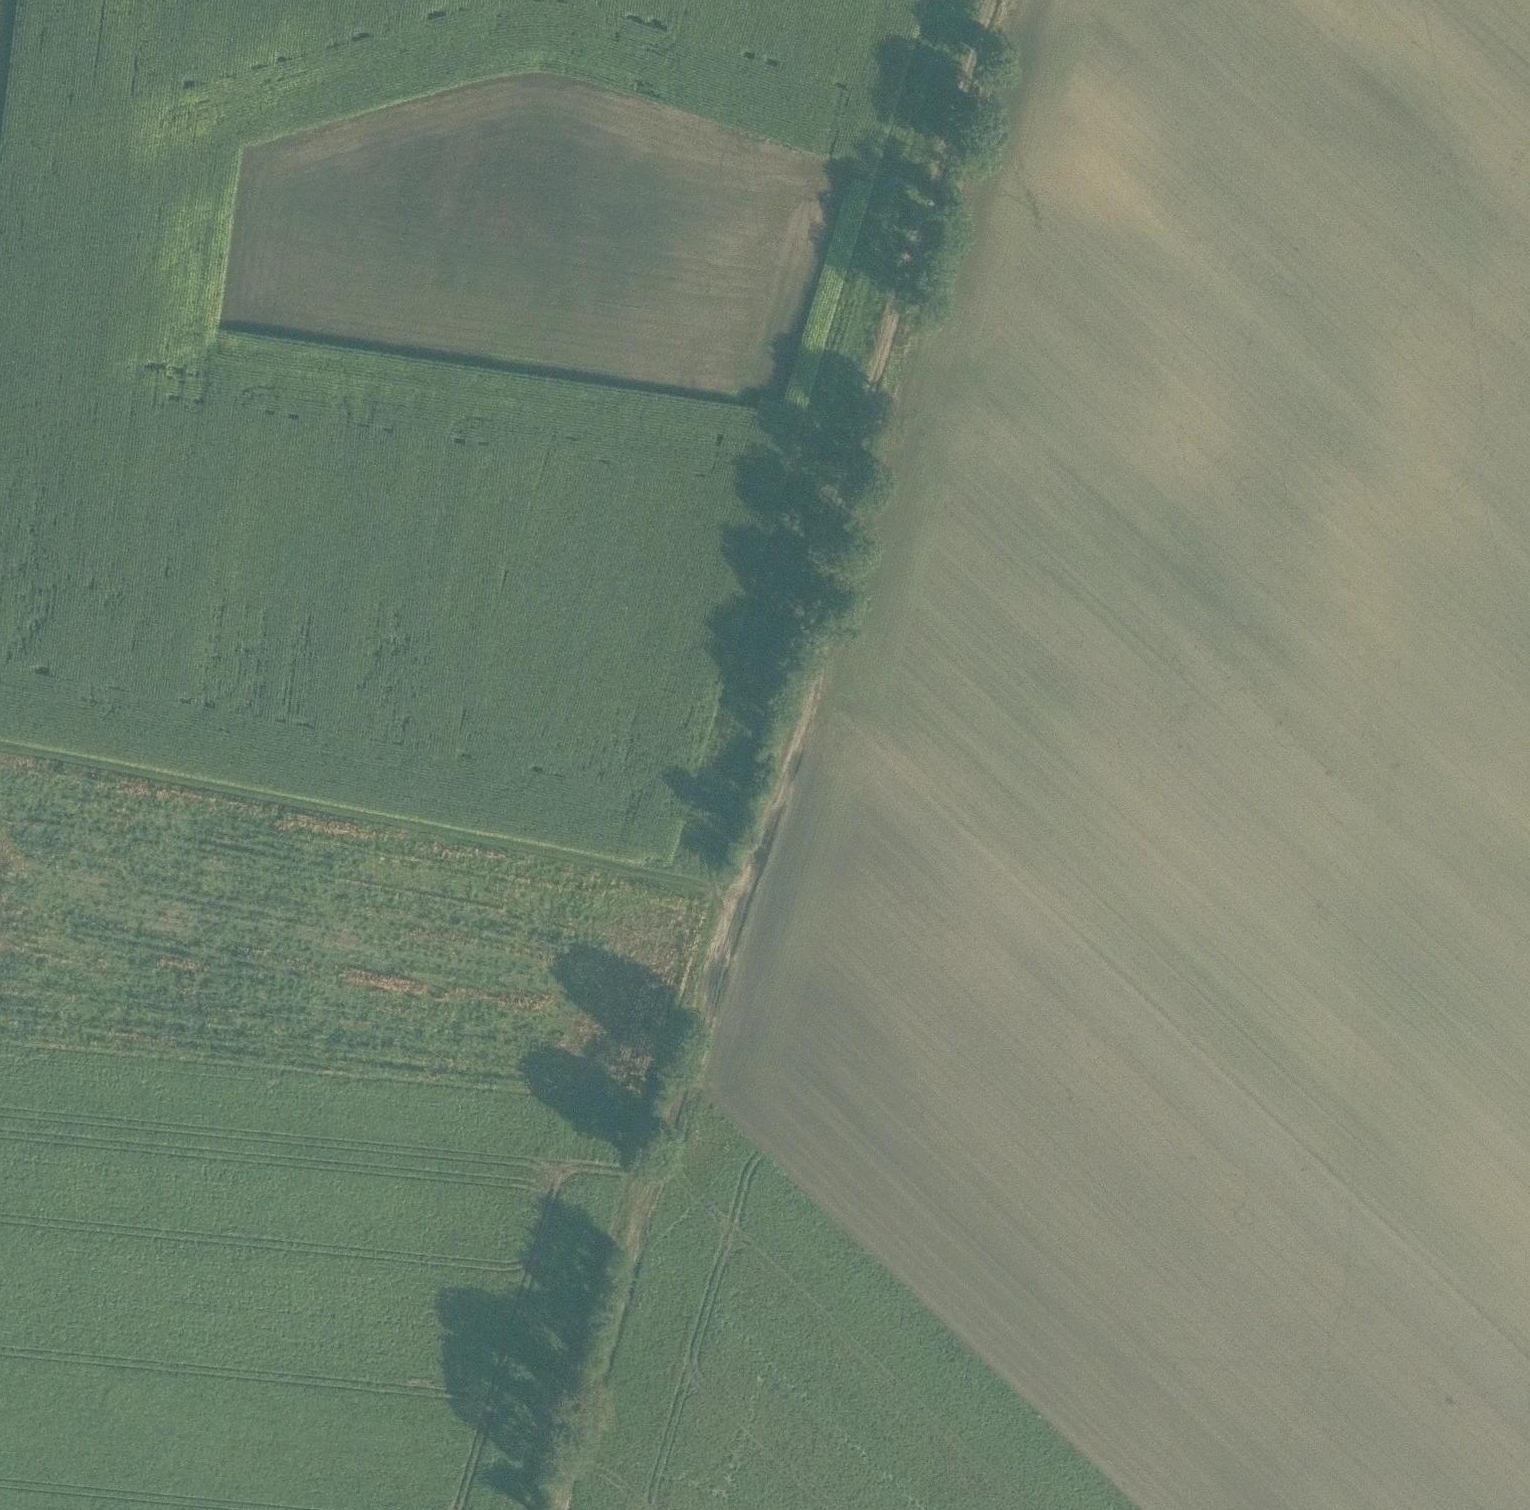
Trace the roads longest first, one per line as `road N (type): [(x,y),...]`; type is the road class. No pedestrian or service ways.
road 1 (track): [(548,1509),(816,666),(809,590),(988,0)]
road 2 (track): [(743,895),(0,751)]

